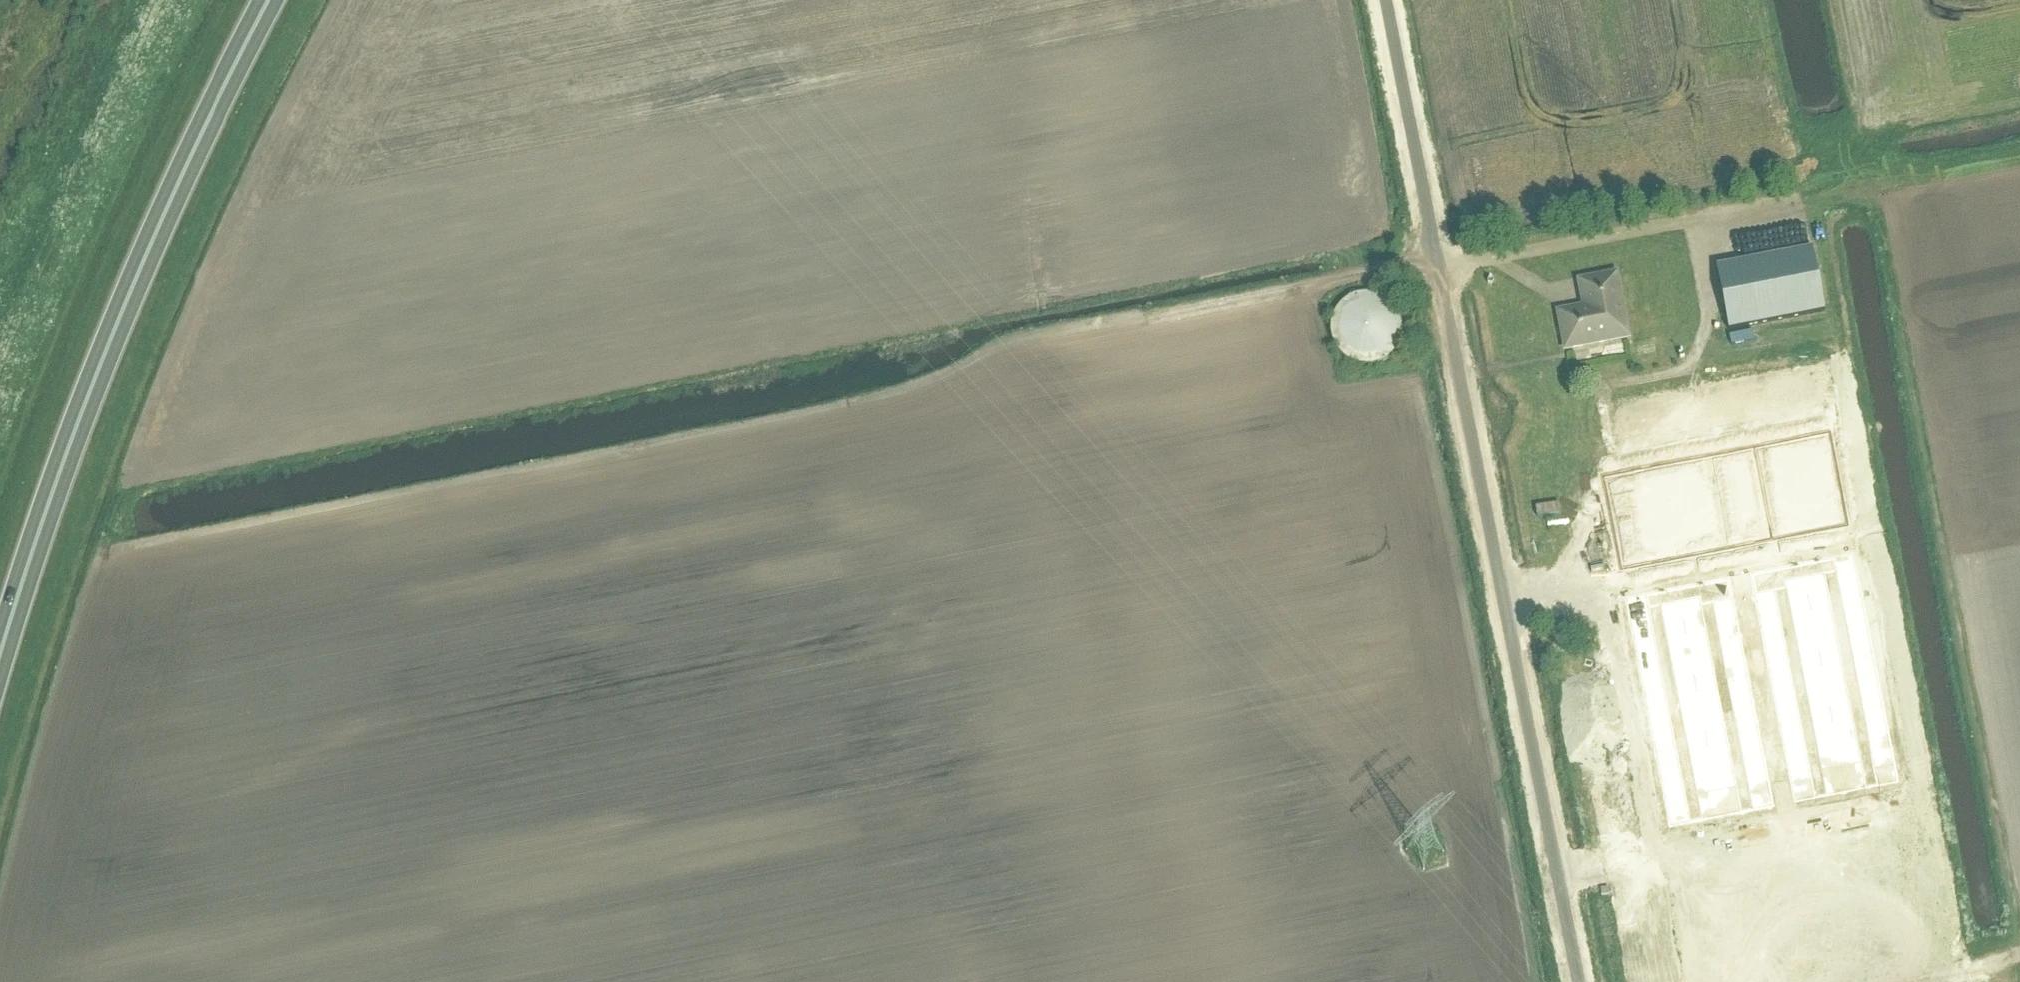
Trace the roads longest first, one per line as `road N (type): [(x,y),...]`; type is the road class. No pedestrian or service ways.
road 1 (unclassified): [(1579,981),(1386,0)]
road 2 (trunk): [(0,657),(82,414),(181,176),(269,0)]

